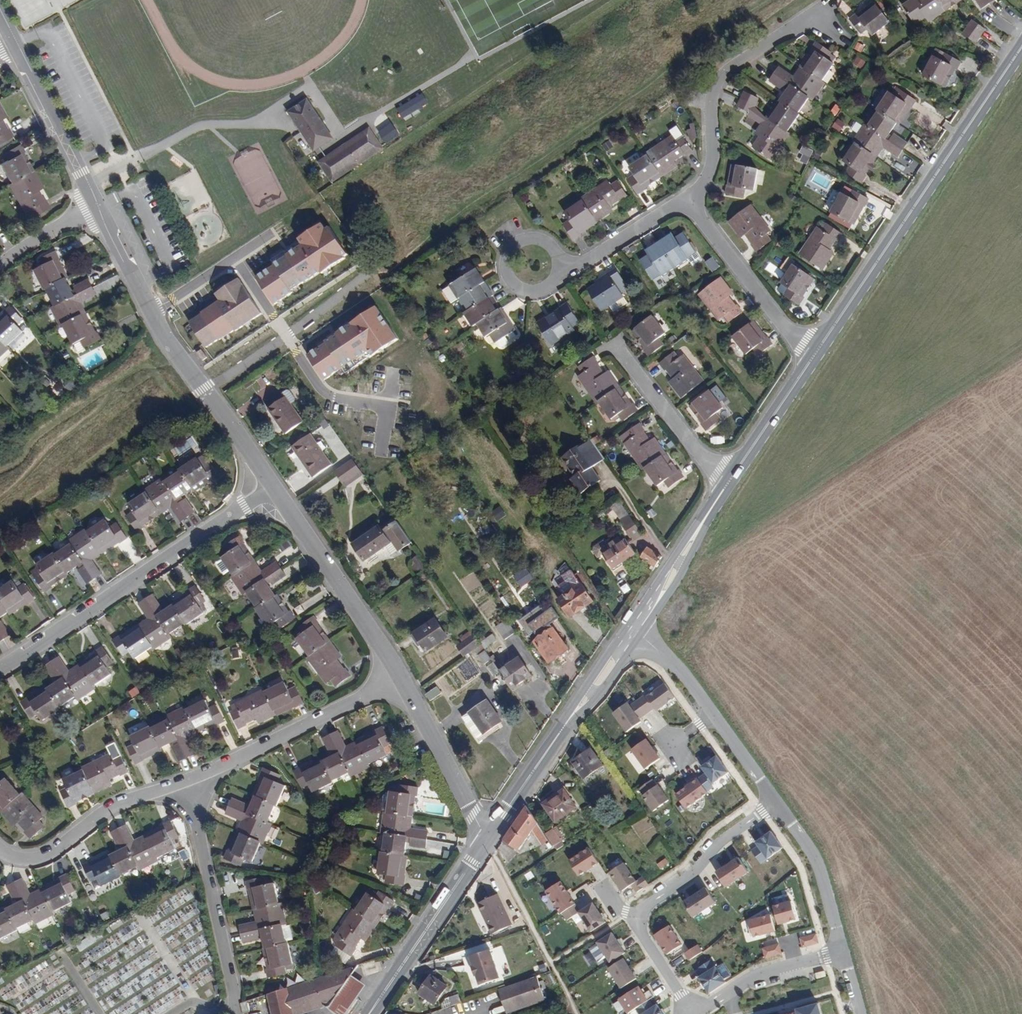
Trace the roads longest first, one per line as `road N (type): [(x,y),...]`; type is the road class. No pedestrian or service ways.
road 1 (tertiary): [(1021,49),(812,360)]
road 2 (unclassified): [(97,205),(164,336),(275,488)]
road 3 (residential): [(275,488),(0,667)]
road 4 (residential): [(776,805),(723,839),(691,877),(641,913),(639,928),(694,1013)]
road 5 (tertiary): [(636,623),(490,828)]
road 6 (residential): [(822,15),(724,74),(711,109),(712,169),(691,200)]
road 7 (residential): [(403,677),(186,782)]
road 8 (residential): [(239,1013),(186,782)]
road 9 (unclassified): [(275,488),(403,677)]
road 10 (tertiary): [(490,828),(370,1013)]
road 11 (residential): [(186,782),(112,805),(29,861),(0,852)]
road 12 (residential): [(691,200),(812,360)]
road 13 (unclassified): [(14,37),(97,205)]
road 14 (residential): [(618,346),(727,488)]
road 15 (unclassified): [(403,677),(490,828)]
road 16 (residential): [(843,950),(765,972),(694,1013)]
road 17 (tertiary): [(727,488),(636,623)]
road 18 (residential): [(776,805),(818,860),(843,950)]
road 19 (tertiary): [(812,360),(727,488)]
road 20 (residential): [(691,200),(588,267),(561,266)]
road 21 (residential): [(561,266),(548,240),(519,238),(502,262),(512,287)]

